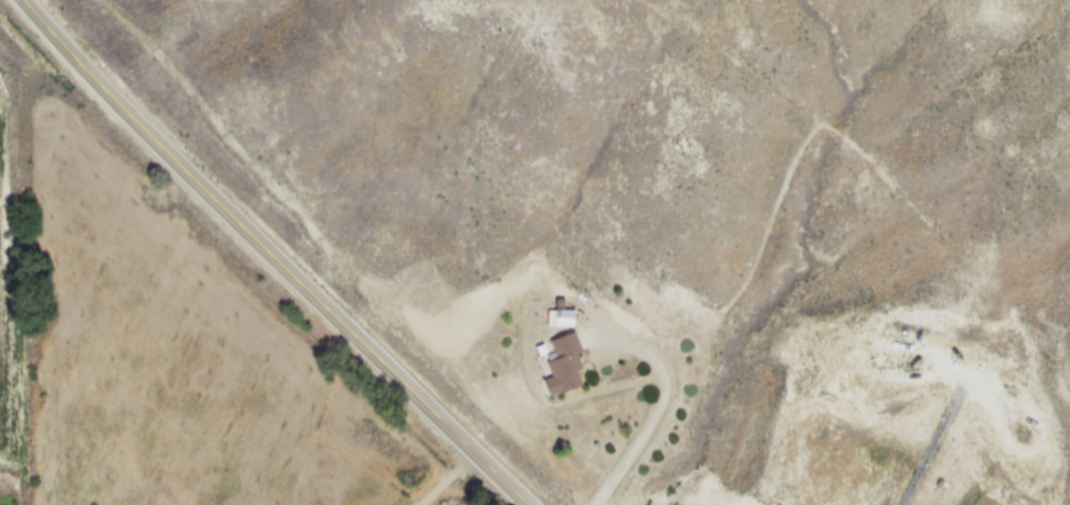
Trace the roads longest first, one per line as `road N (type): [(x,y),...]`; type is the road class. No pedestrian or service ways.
road 1 (secondary): [(529,504),(29,0)]

